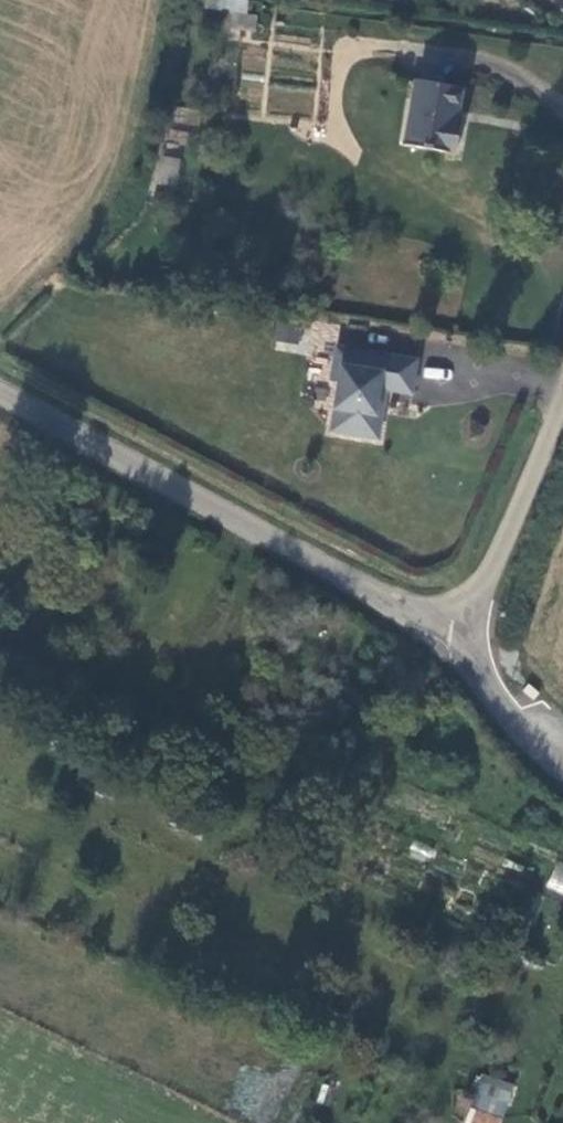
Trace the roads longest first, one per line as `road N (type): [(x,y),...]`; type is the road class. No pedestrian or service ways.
road 1 (tertiary): [(454,648),(0,391)]
road 2 (unclassified): [(562,397),(454,648)]
road 3 (tertiary): [(562,769),(515,728),(454,648)]

